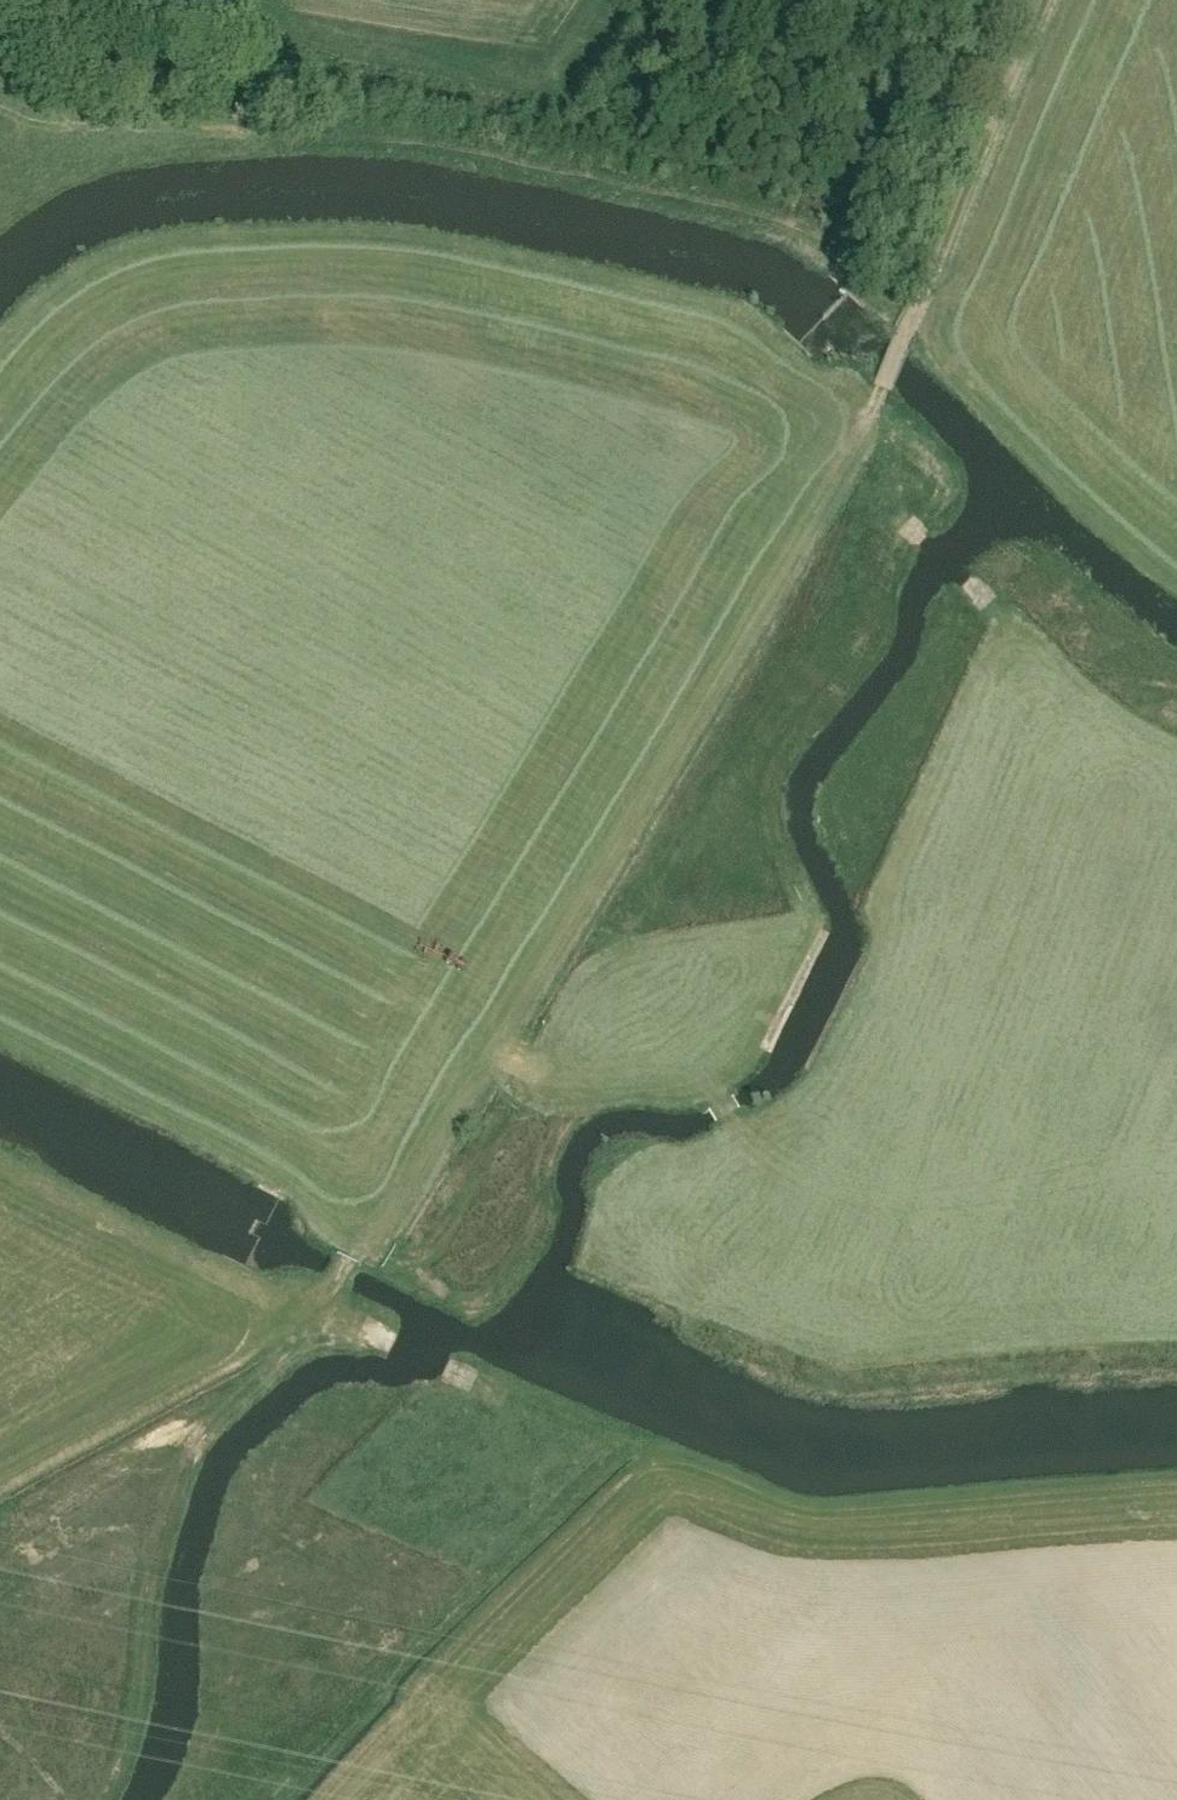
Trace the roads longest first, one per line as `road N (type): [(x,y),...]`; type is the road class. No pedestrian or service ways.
road 1 (track): [(911,316),(846,467),(636,819),(437,1140),(331,1286)]
road 2 (track): [(1045,0),(911,316)]

